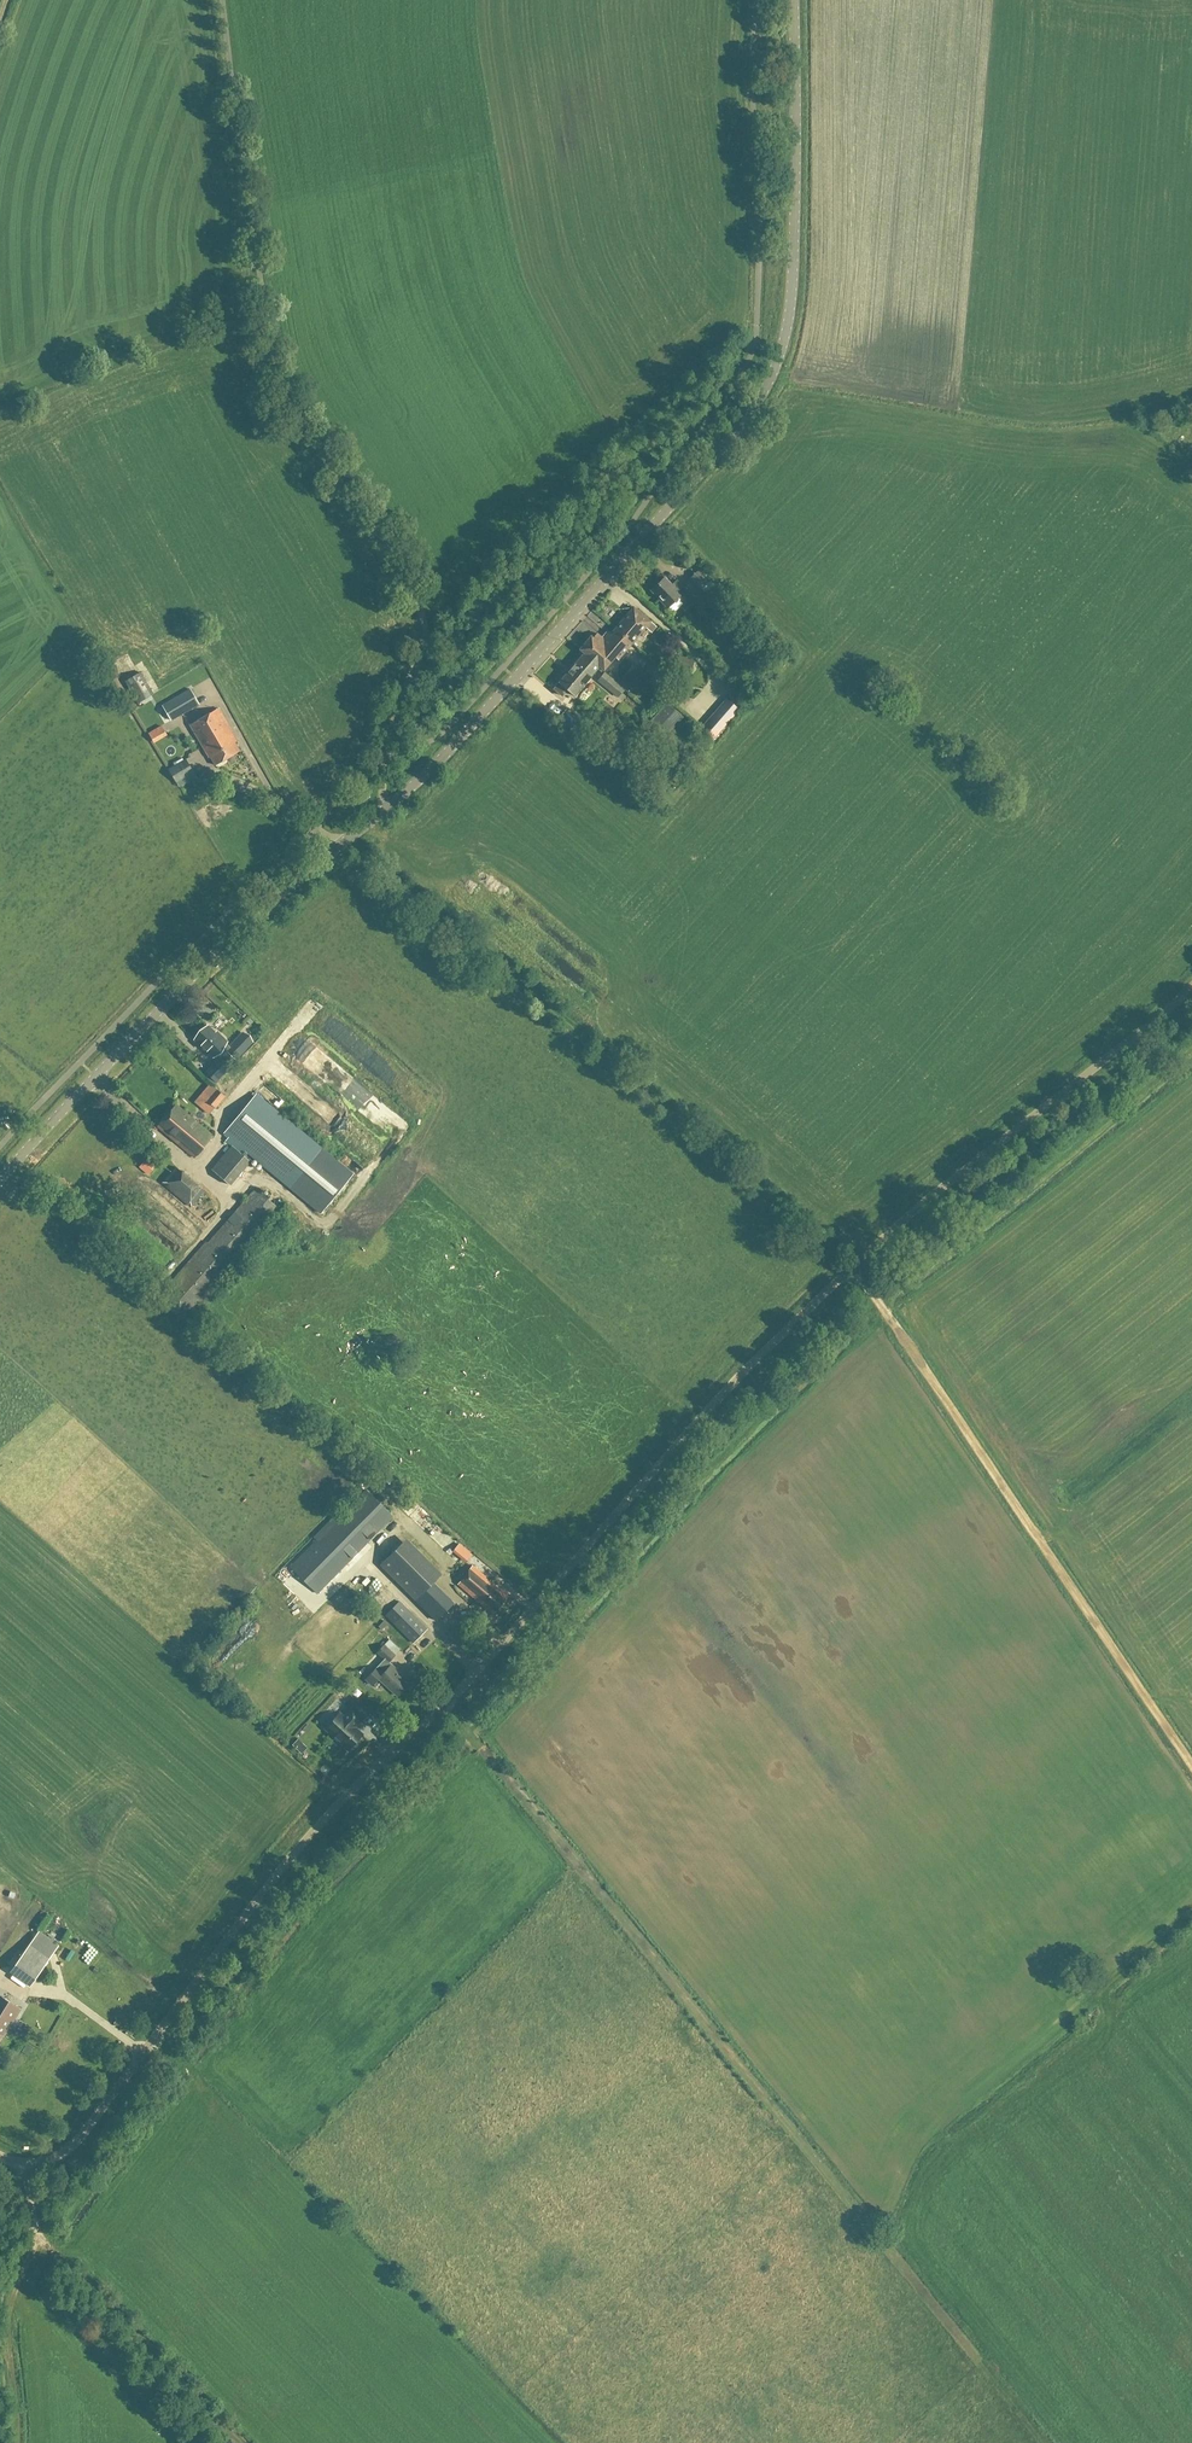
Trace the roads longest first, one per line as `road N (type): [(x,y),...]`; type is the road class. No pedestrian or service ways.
road 1 (unclassified): [(25,2165),(46,2162),(78,2138),(301,1846),(464,1686),(732,1383),(934,1195),(1191,988)]
road 2 (tertiary): [(0,1180),(203,966),(458,742),(755,411),(771,386),(789,321),(796,0)]
road 3 (track): [(317,829),(352,840),(847,1259),(1191,1763)]
road 4 (track): [(1041,2442),(445,1703)]
road 5 (track): [(41,2236),(11,2298),(18,2442)]
road 6 (track): [(1191,1915),(1093,1999)]

